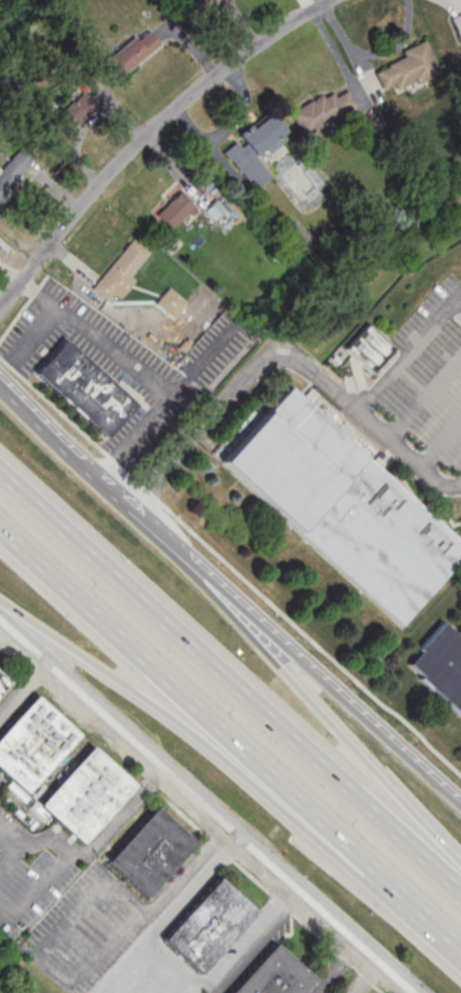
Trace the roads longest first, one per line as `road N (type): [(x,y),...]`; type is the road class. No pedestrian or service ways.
road 1 (motorway): [(460,891),(0,472)]
road 2 (motorway): [(0,528),(450,941)]
road 3 (secondary): [(0,614),(417,992)]
road 4 (motorway): [(57,640),(205,743),(450,941)]
road 5 (residential): [(0,310),(65,225),(184,103),(331,0)]
road 6 (motorway): [(460,861),(162,535)]
road 7 (secondary): [(162,535),(0,385)]
road 8 (secondary): [(460,799),(312,661)]
road 9 (secondary): [(312,661),(162,535)]

